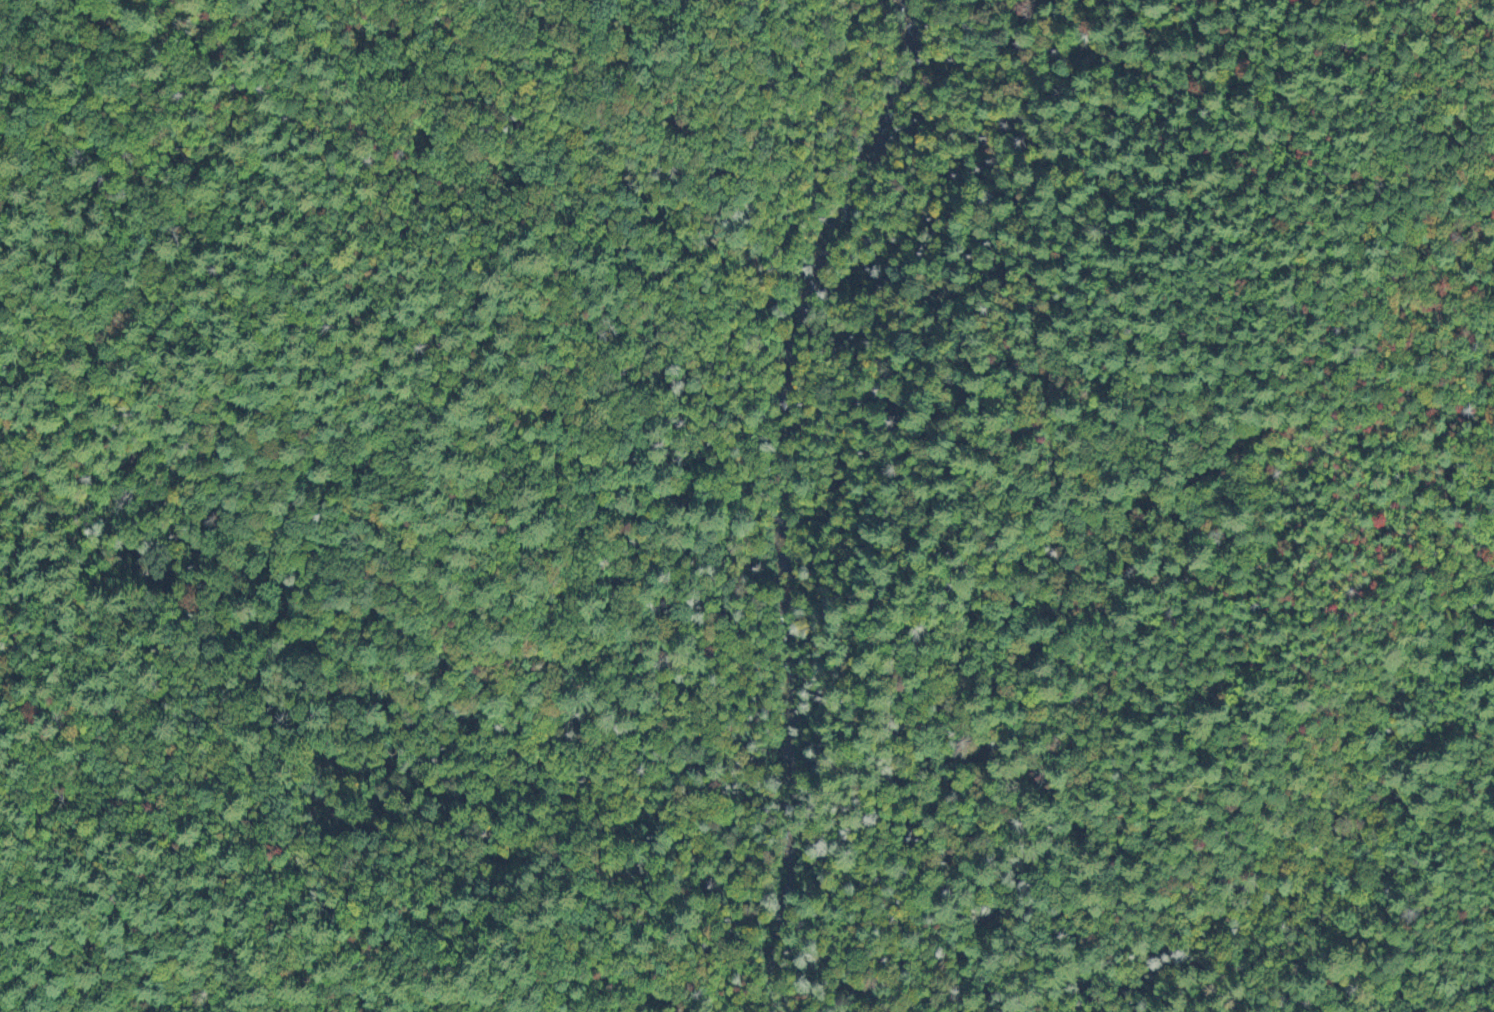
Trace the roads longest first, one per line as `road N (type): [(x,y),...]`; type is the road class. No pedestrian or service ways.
road 1 (track): [(797,0),(775,178),(744,228),(728,304),(740,348),(741,444),(704,670),(680,735),(677,814),(718,1011)]

